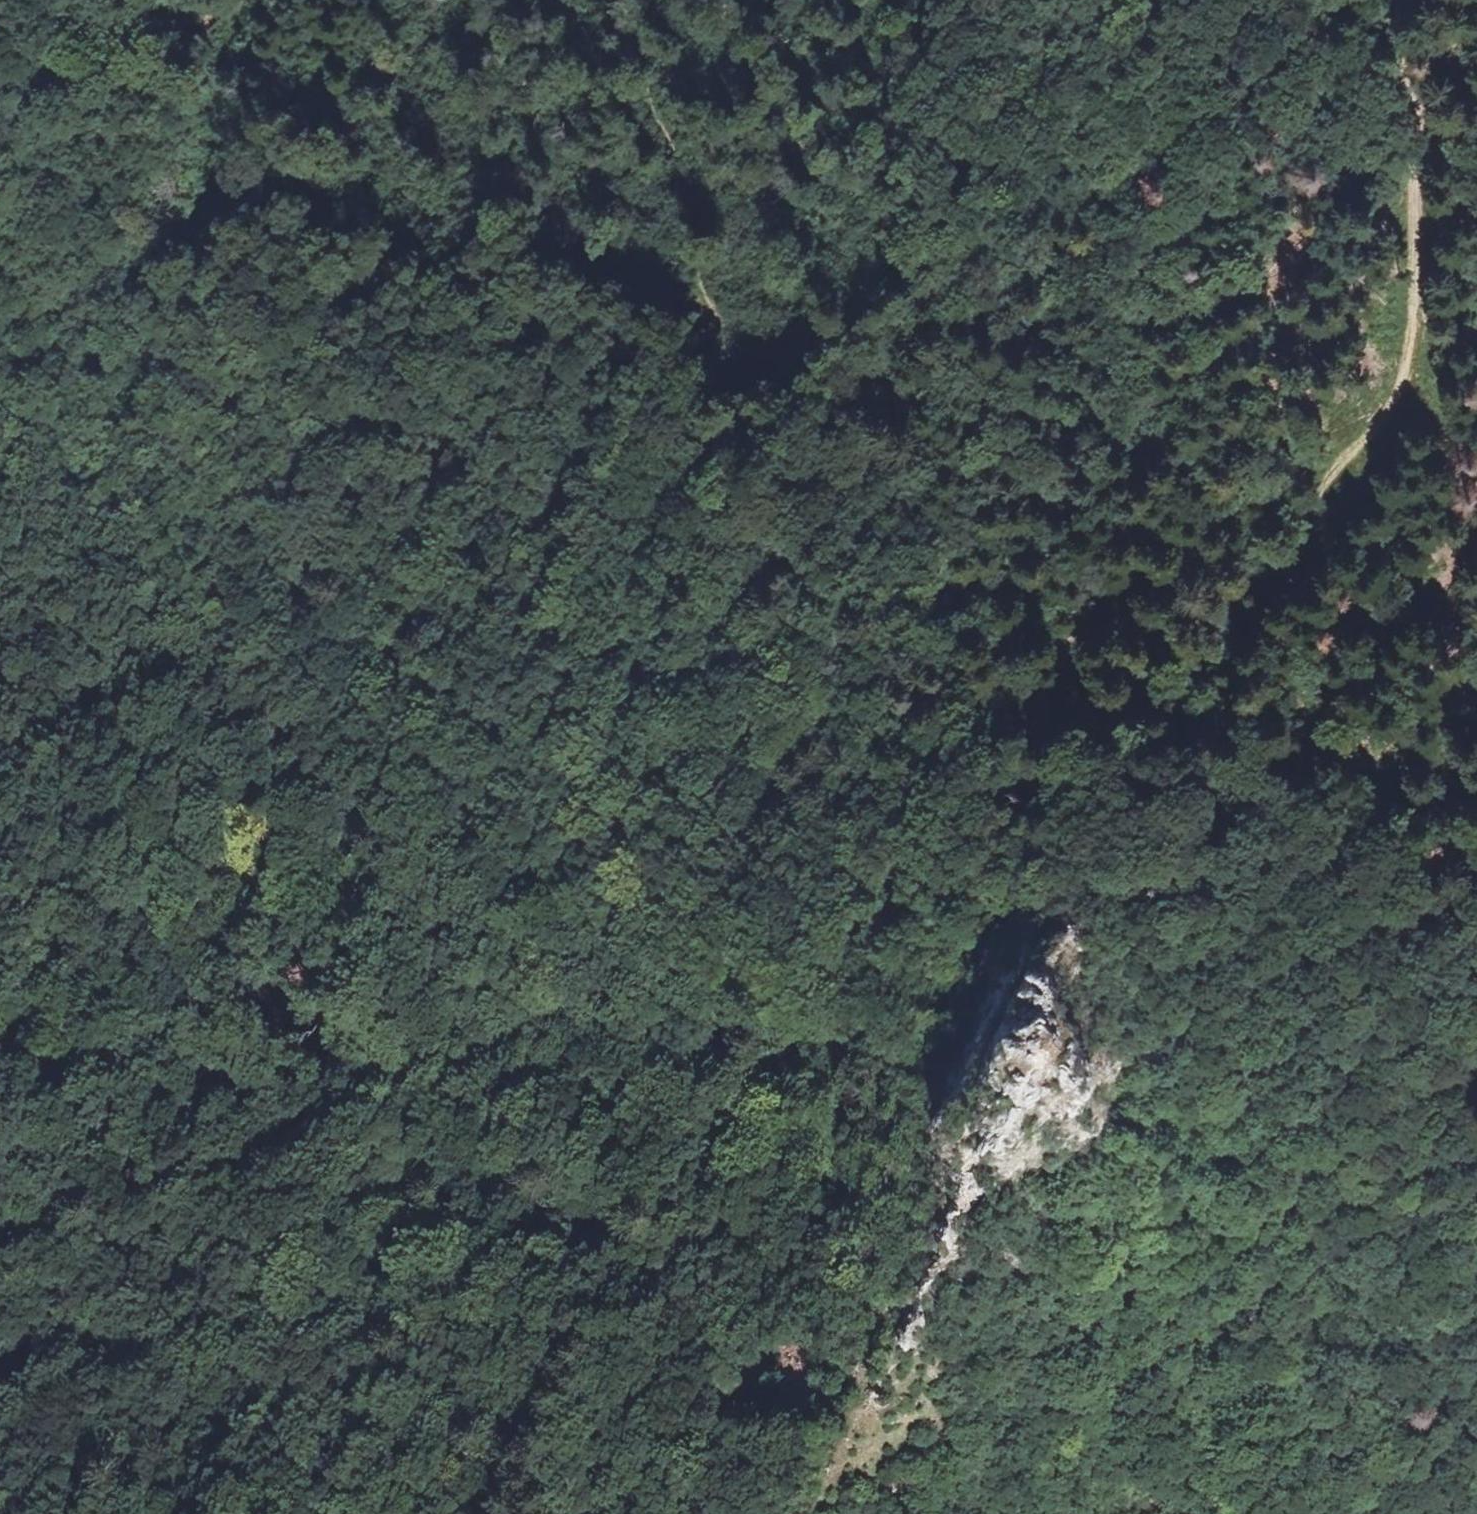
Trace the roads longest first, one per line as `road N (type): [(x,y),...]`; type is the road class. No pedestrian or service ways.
road 1 (track): [(1395,0),(1394,52),(1422,139),(1425,184),(1404,360),(1391,402),(1328,487),(1303,542)]
road 2 (track): [(244,0),(188,170)]

